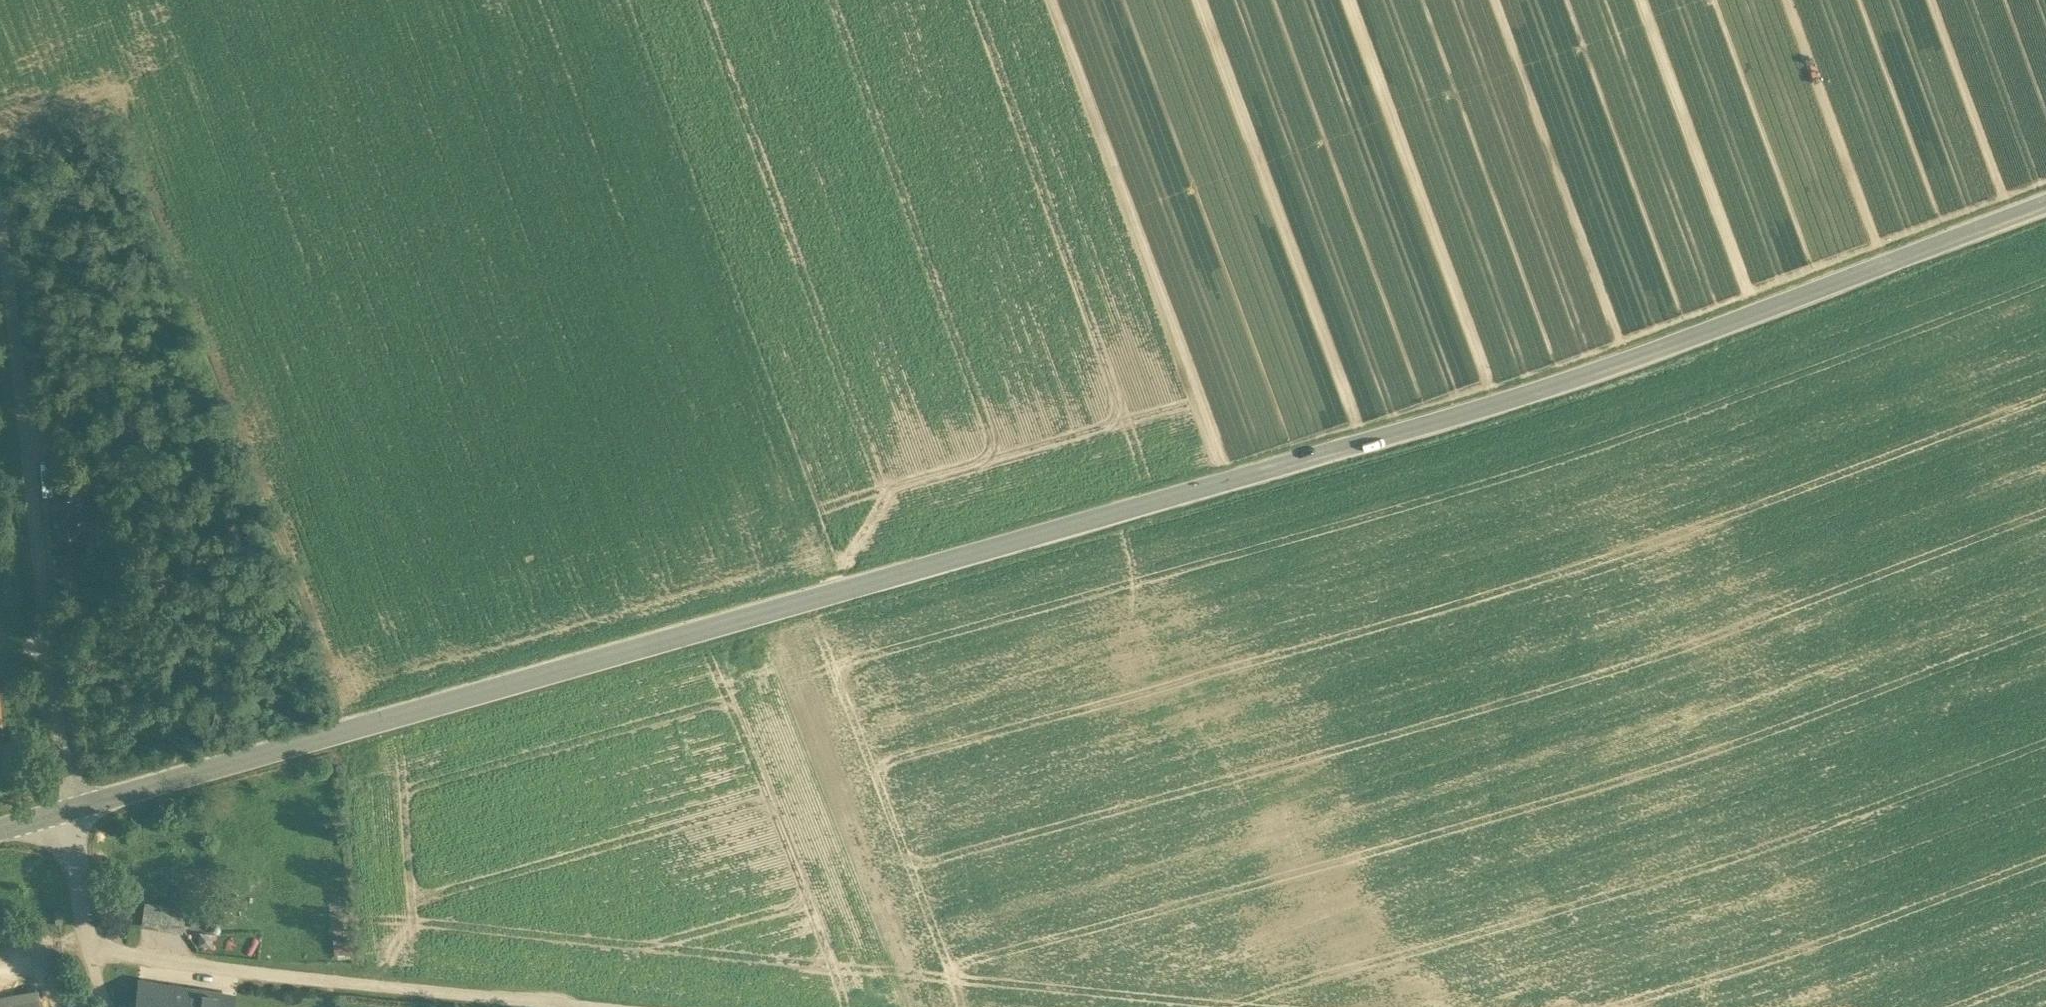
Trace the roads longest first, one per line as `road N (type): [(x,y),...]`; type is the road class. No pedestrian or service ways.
road 1 (tertiary): [(2045,202),(1533,394),(67,808)]
road 2 (track): [(67,808),(16,225),(0,180)]
road 3 (residential): [(567,1006),(89,949),(76,910),(67,808)]

